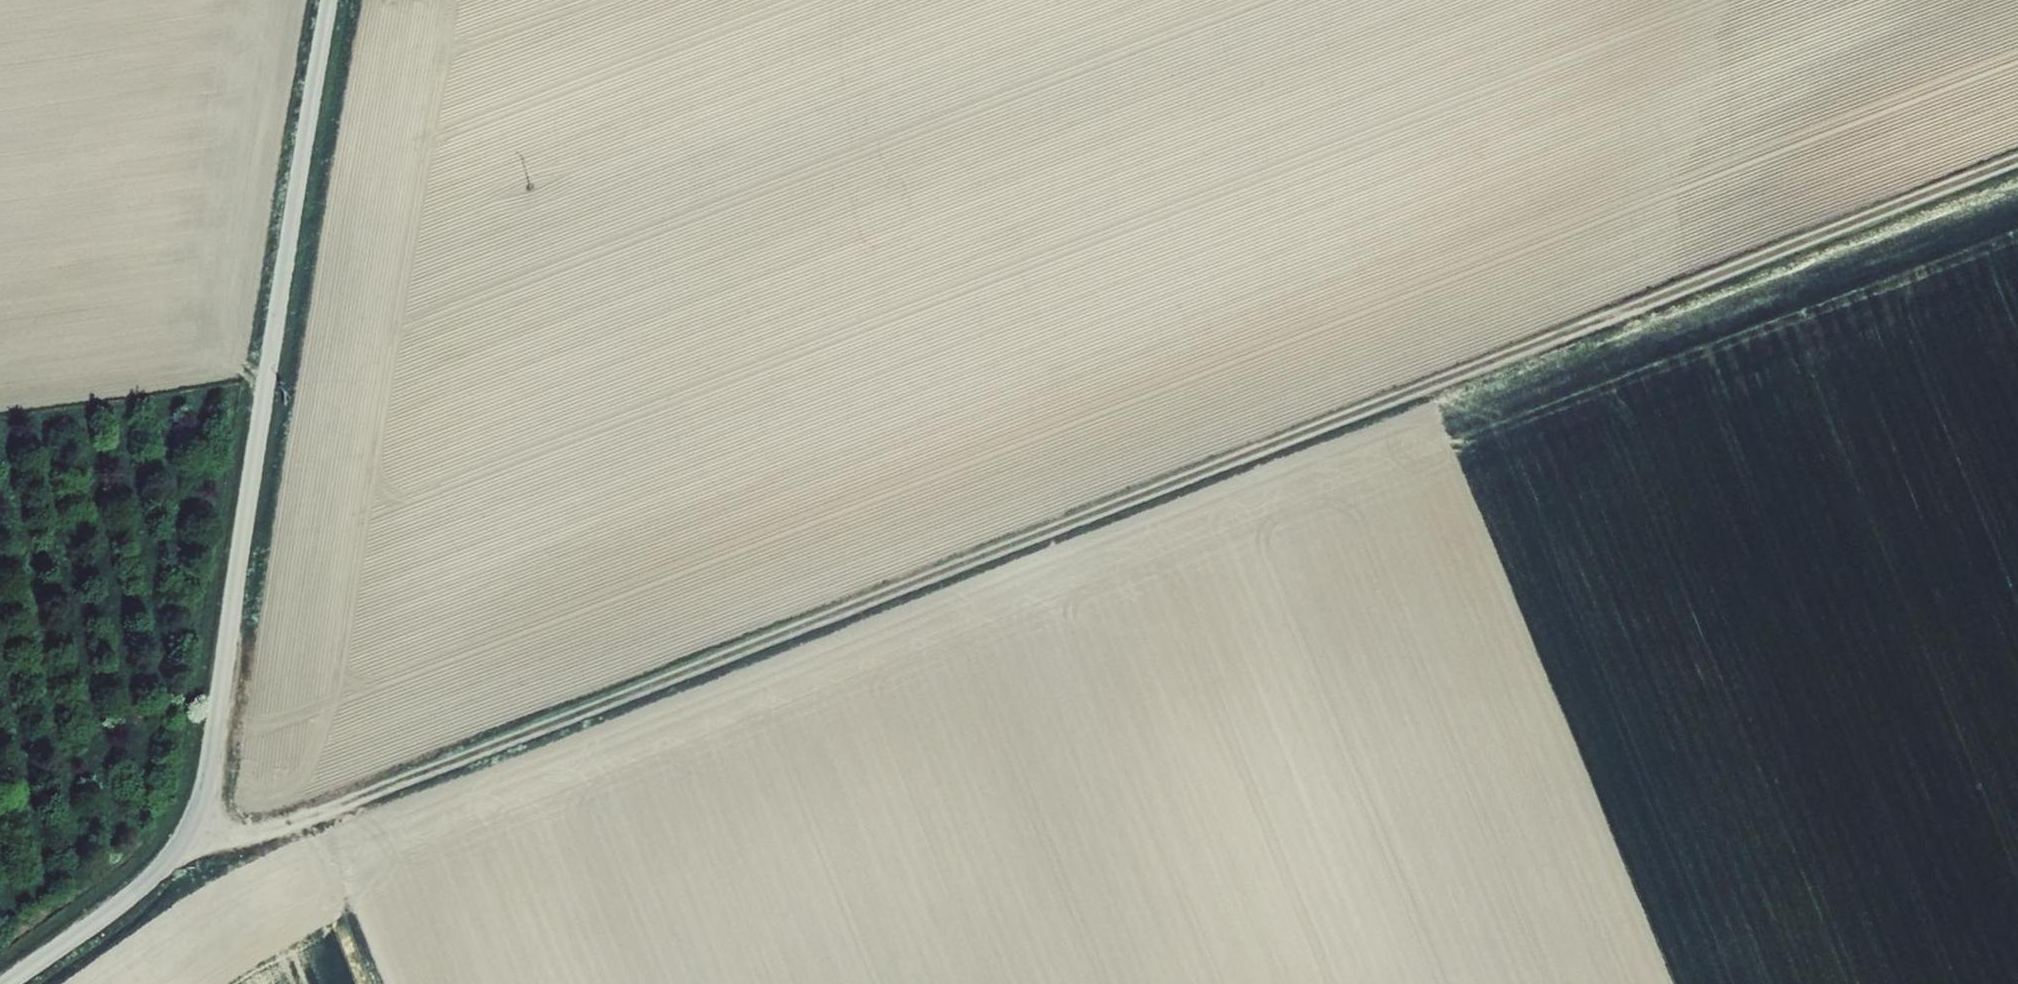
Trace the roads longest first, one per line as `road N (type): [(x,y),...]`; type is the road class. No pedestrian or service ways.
road 1 (track): [(187,832),(264,830),(2017,156)]
road 2 (unclassified): [(3,983),(163,863),(203,794),(329,0)]

